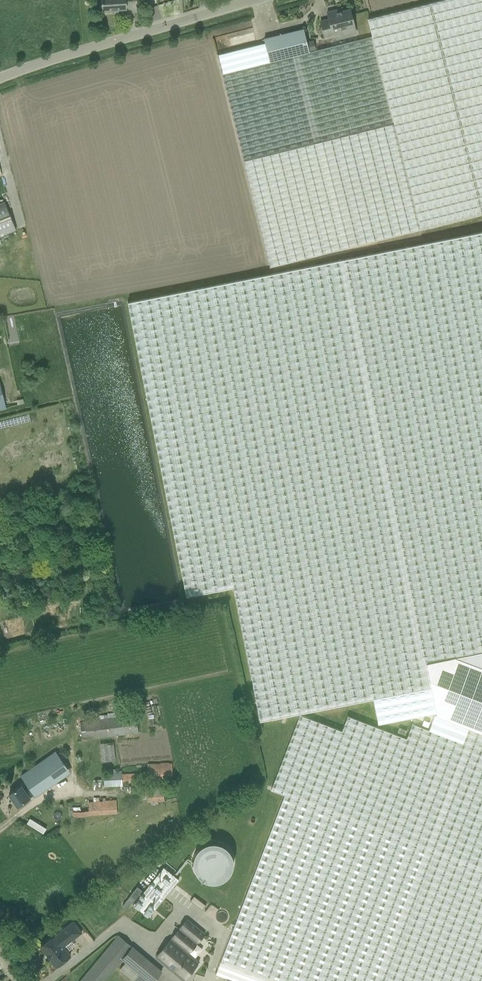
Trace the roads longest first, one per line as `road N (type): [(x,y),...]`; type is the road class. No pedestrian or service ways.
road 1 (unclassified): [(0,78),(254,0)]

